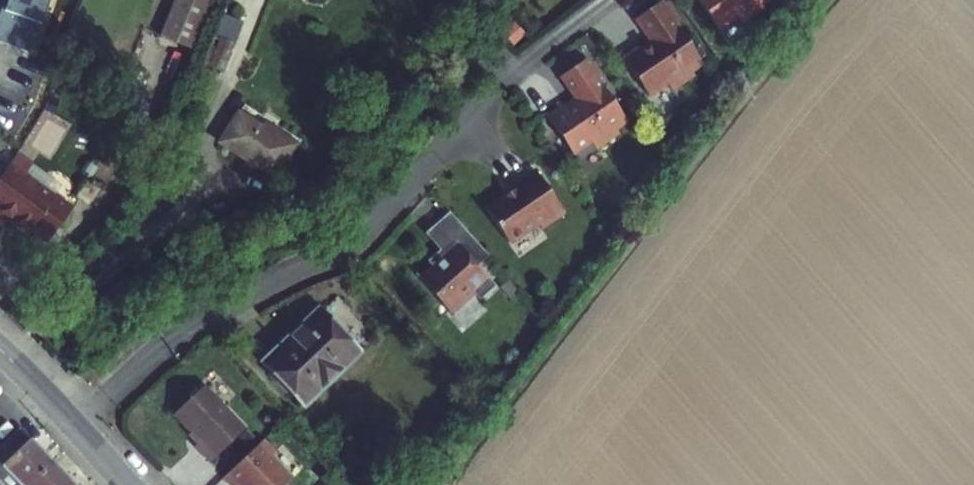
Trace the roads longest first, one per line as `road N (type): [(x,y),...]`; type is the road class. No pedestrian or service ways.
road 1 (residential): [(72,422),(165,343),(388,205),(479,118),(511,74),(606,0)]

